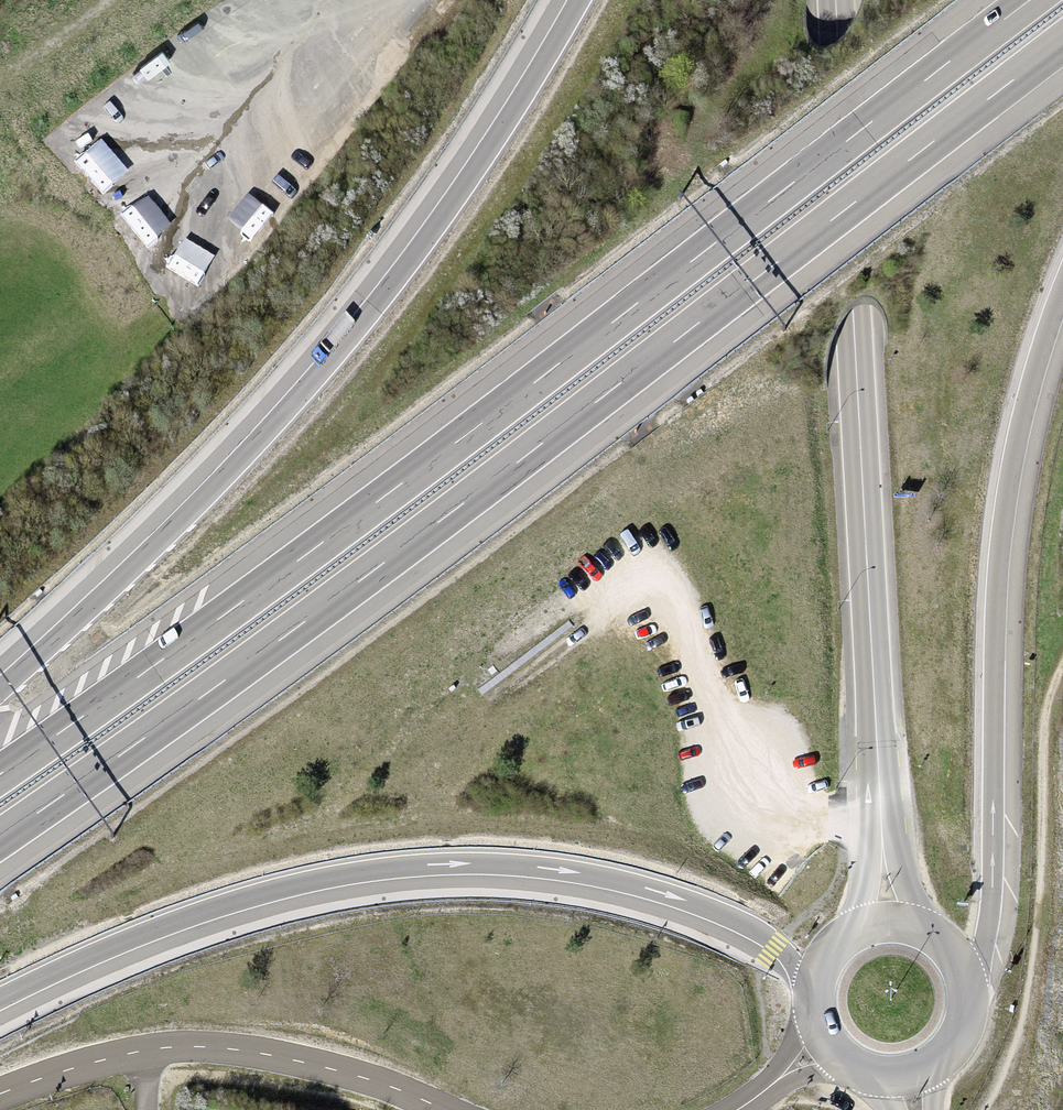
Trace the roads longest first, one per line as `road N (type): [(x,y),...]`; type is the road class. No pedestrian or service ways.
road 1 (motorway): [(0,839),(442,521),(1062,47)]
road 2 (motorway): [(1034,0),(411,477),(0,774)]
road 3 (secondary): [(896,917),(835,0)]
road 4 (motorway): [(577,0),(491,150),(382,296),(263,432),(0,683)]
road 5 (motorway): [(0,1000),(138,936),(237,901),(316,880),(475,865),(614,882),(694,907),(774,946),(814,982)]
road 6 (motorway): [(979,994),(1006,506),(1027,403),(1062,293)]
road 7 (unclassified): [(440,1109),(365,1079),(263,1053),(206,1048),(88,1065),(0,1095)]
road 8 (secondary): [(979,994),(961,948),(943,932),(896,917)]

